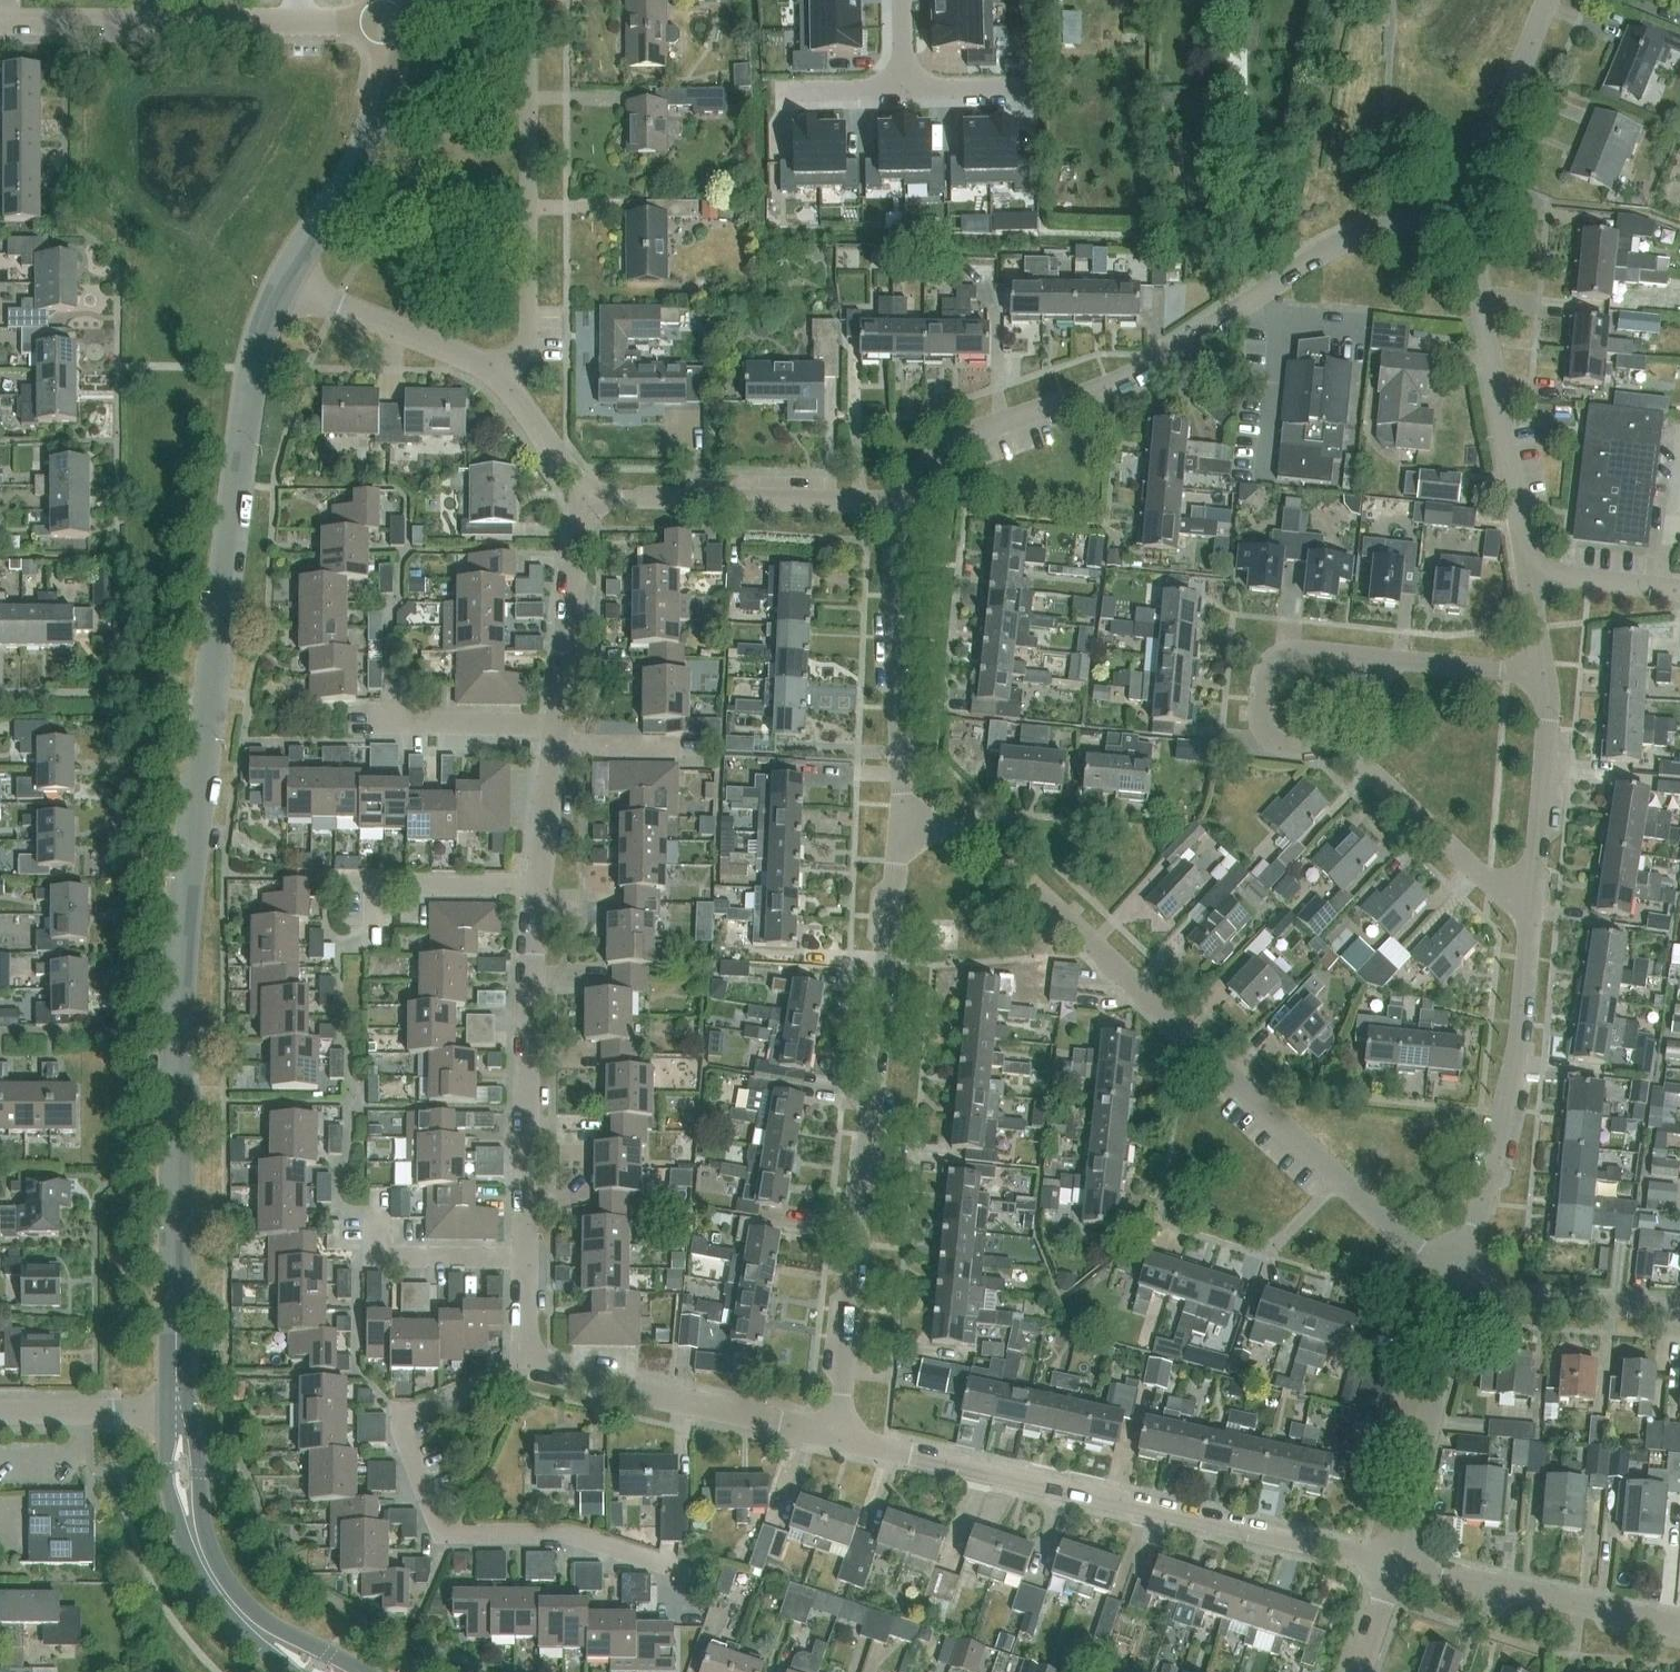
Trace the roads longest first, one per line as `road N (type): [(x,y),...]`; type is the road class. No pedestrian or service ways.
road 1 (residential): [(839,1440),(526,1366),(531,939),(582,498)]
road 2 (tertiary): [(282,282),(253,367),(178,995),(179,1415)]
road 3 (residential): [(1458,1294),(968,837),(903,829)]
road 4 (residential): [(1542,675),(1294,650),(1269,665),(1264,701),(1263,733),(1276,746),(1353,757),(1532,913)]
road 5 (residential): [(898,502),(945,446),(1145,372),(1346,241),(1468,204)]
road 6 (residential): [(839,1440),(903,829)]
road 7 (residential): [(1397,1564),(839,1440)]
road 8 (residential): [(395,21),(0,22)]
road 9 (residential): [(1458,1294),(1514,1101),(1532,913)]
road 10 (residential): [(499,372),(530,329),(531,0)]
road 11 (residential): [(1529,573),(1468,204)]
road 12 (residential): [(903,829),(898,502)]
road 13 (tertiary): [(179,1415),(186,1538),(201,1575),(237,1618),(329,1671)]
road 14 (residential): [(898,502),(582,498)]
road 15 (residential): [(1679,1628),(1397,1564)]
road 16 (tertiary): [(395,21),(379,117),(352,175),(282,282)]
road 17 (residential): [(1397,1564),(1458,1294)]
road 18 (residential): [(1532,913),(1551,713),(1542,675)]
road 19 (residential): [(1458,1294),(1679,1313)]
road 20 (residential): [(1468,204),(1549,0)]
road 21 (residential): [(0,1413),(179,1415)]
road 22 (residential): [(336,305),(499,372)]
road 23 (residential): [(1679,590),(1529,573)]
road 24 (residential): [(582,498),(499,372)]
road 25 (residential): [(903,90),(1024,88)]
road 26 (residential): [(783,91),(903,90)]

